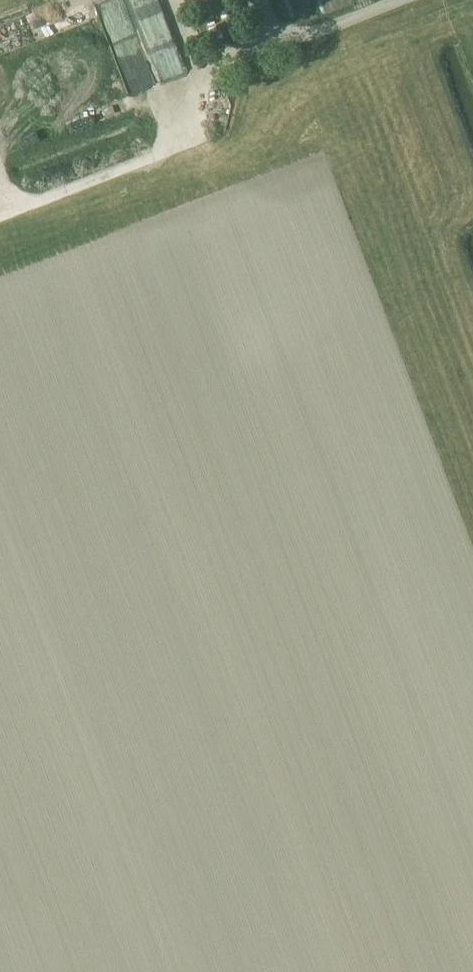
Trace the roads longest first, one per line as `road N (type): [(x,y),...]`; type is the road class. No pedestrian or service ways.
road 1 (track): [(203,70),(181,88),(160,153),(0,218)]

